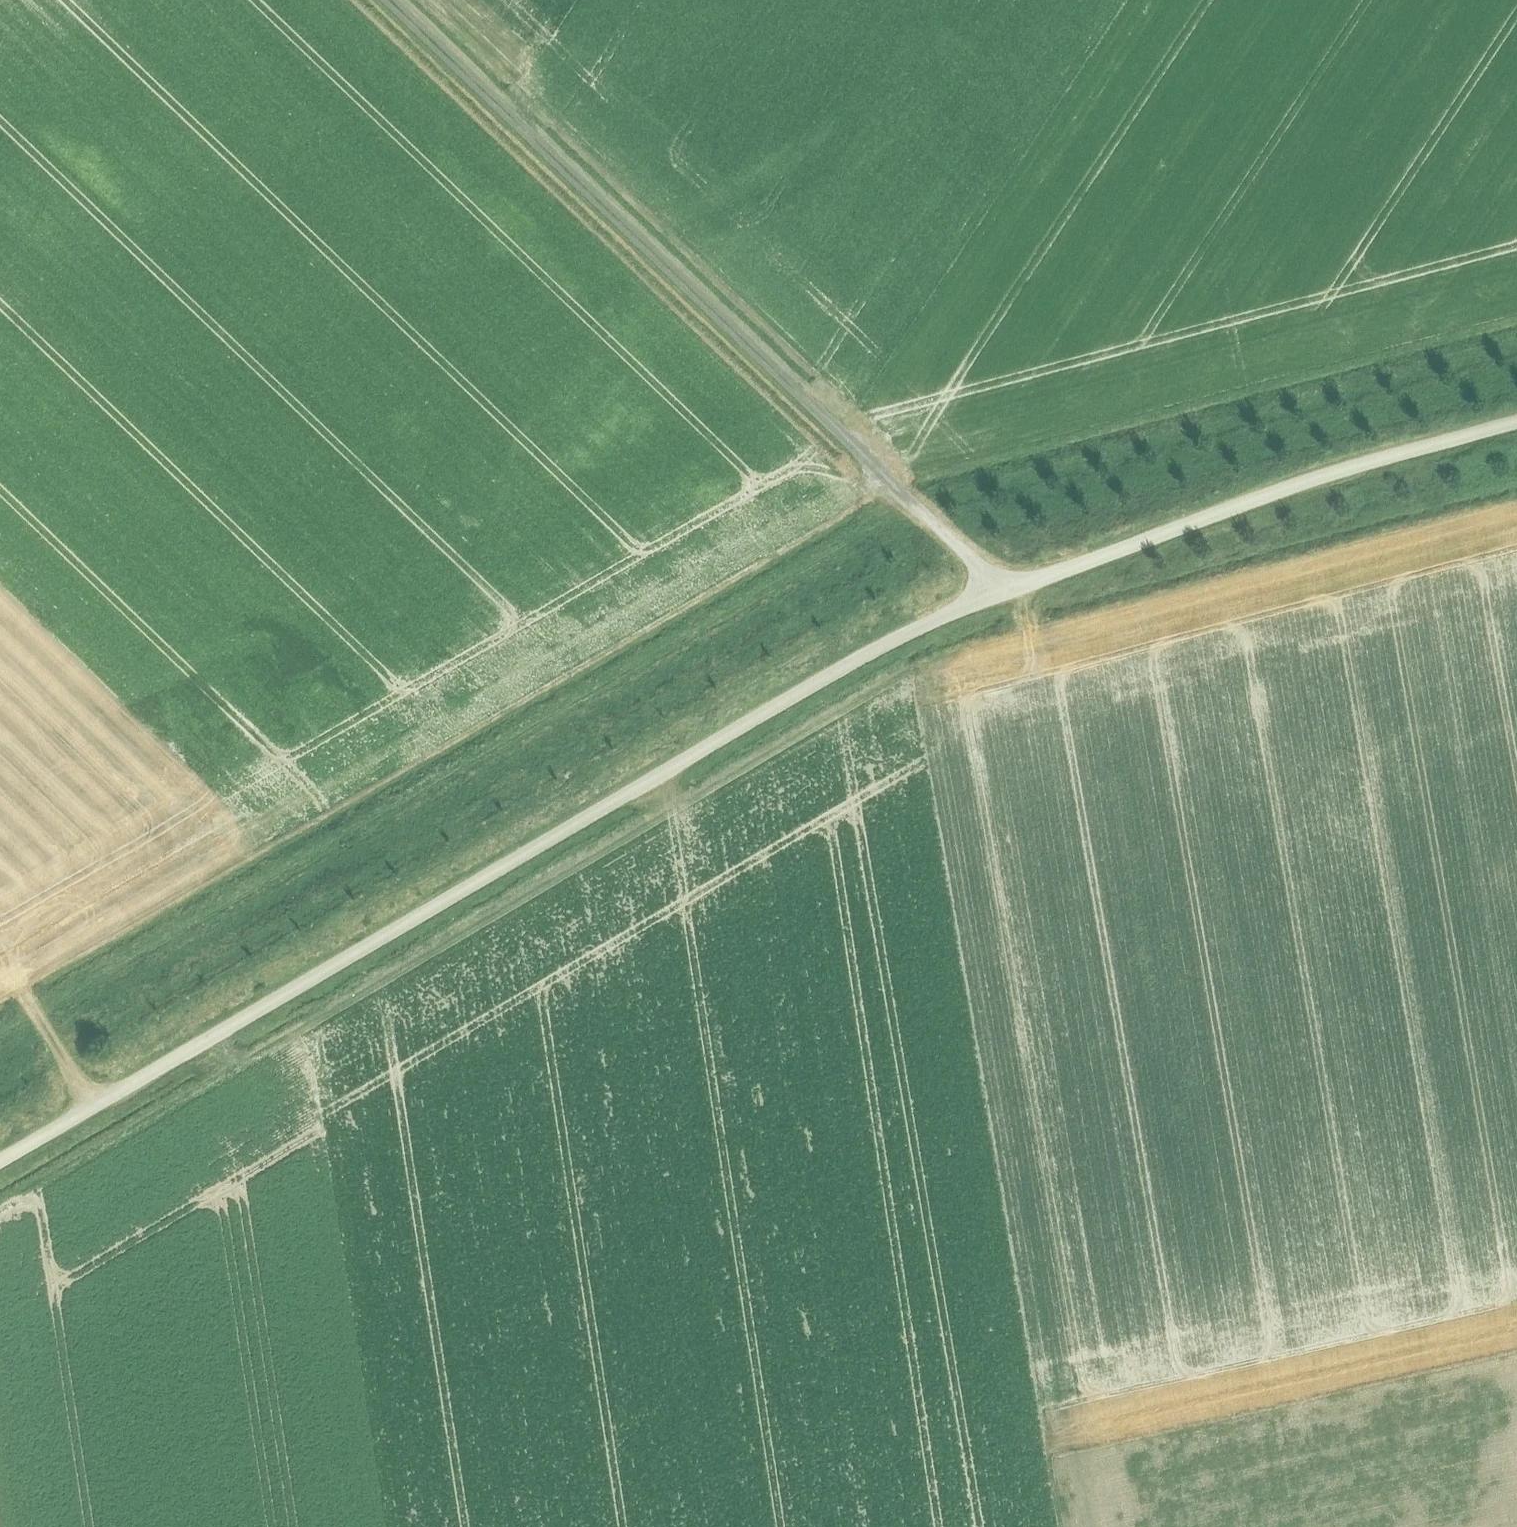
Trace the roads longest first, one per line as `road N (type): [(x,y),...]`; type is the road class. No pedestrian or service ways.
road 1 (unclassified): [(0,1161),(899,639),(1278,491),(1516,422)]
road 2 (track): [(390,0),(974,563),(995,596)]

